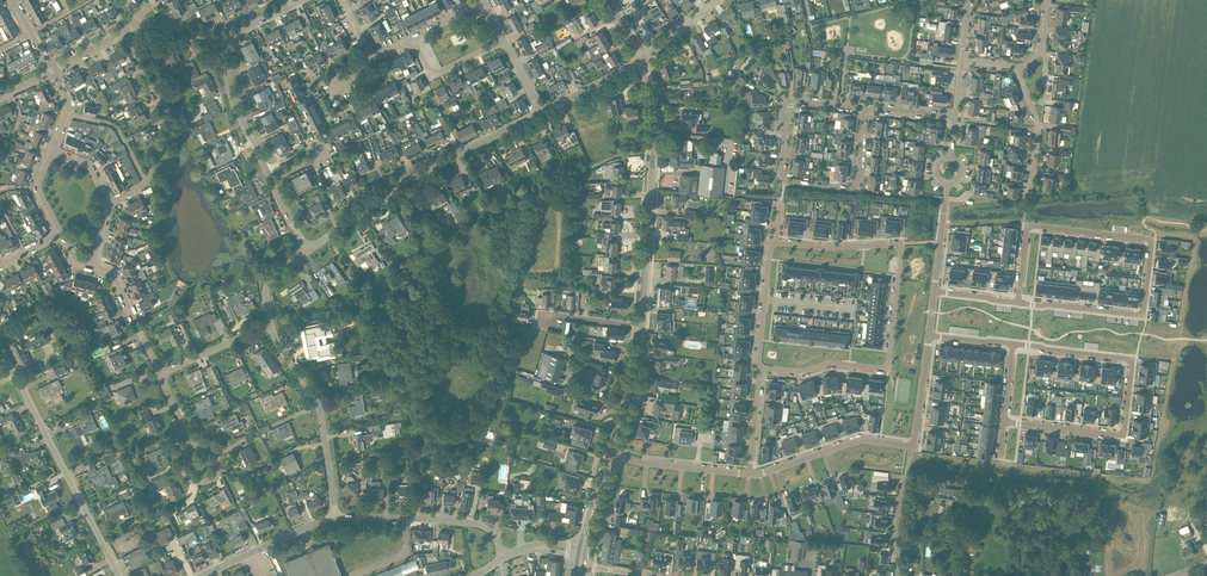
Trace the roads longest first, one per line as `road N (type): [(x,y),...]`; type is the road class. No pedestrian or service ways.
road 1 (residential): [(775,242),(901,245),(891,351),(888,369),(761,368)]
road 2 (residential): [(1014,344),(1133,359),(1119,435),(1004,422)]
road 3 (residential): [(749,474),(861,439),(913,447),(929,336)]
road 4 (residential): [(1143,315),(1152,240),(1028,225),(1019,303)]
road 5 (residential): [(307,252),(424,172),(541,112)]
road 6 (tertiary): [(641,326),(657,109),(645,61)]
road 7 (unclassified): [(119,575),(15,375)]
road 8 (residential): [(1137,0),(1116,176),(1157,186)]
road 9 (residential): [(336,516),(319,407),(270,325)]
road 10 (residential): [(503,557),(476,524),(336,516)]
road 11 (residential): [(145,183),(170,123),(124,32)]
road 12 (residential): [(784,181),(786,102),(865,109)]
road 13 (residential): [(784,181),(854,188),(865,109)]
road 14 (residential): [(336,516),(202,575)]
road 15 (residential): [(265,172),(233,100),(225,36)]
road 16 (residential): [(612,454),(749,474)]
road 17 (residential): [(160,375),(113,275),(93,266)]
road 18 (tertiary): [(612,454),(631,399),(641,326)]
road 19 (residential): [(1029,195),(1037,125),(1017,67)]
road 20 (residential): [(761,368),(775,242)]
road 21 (residential): [(504,41),(433,78),(412,38)]
road 22 (residential): [(1019,303),(1143,315)]
road 23 (residential): [(160,375),(270,325)]

